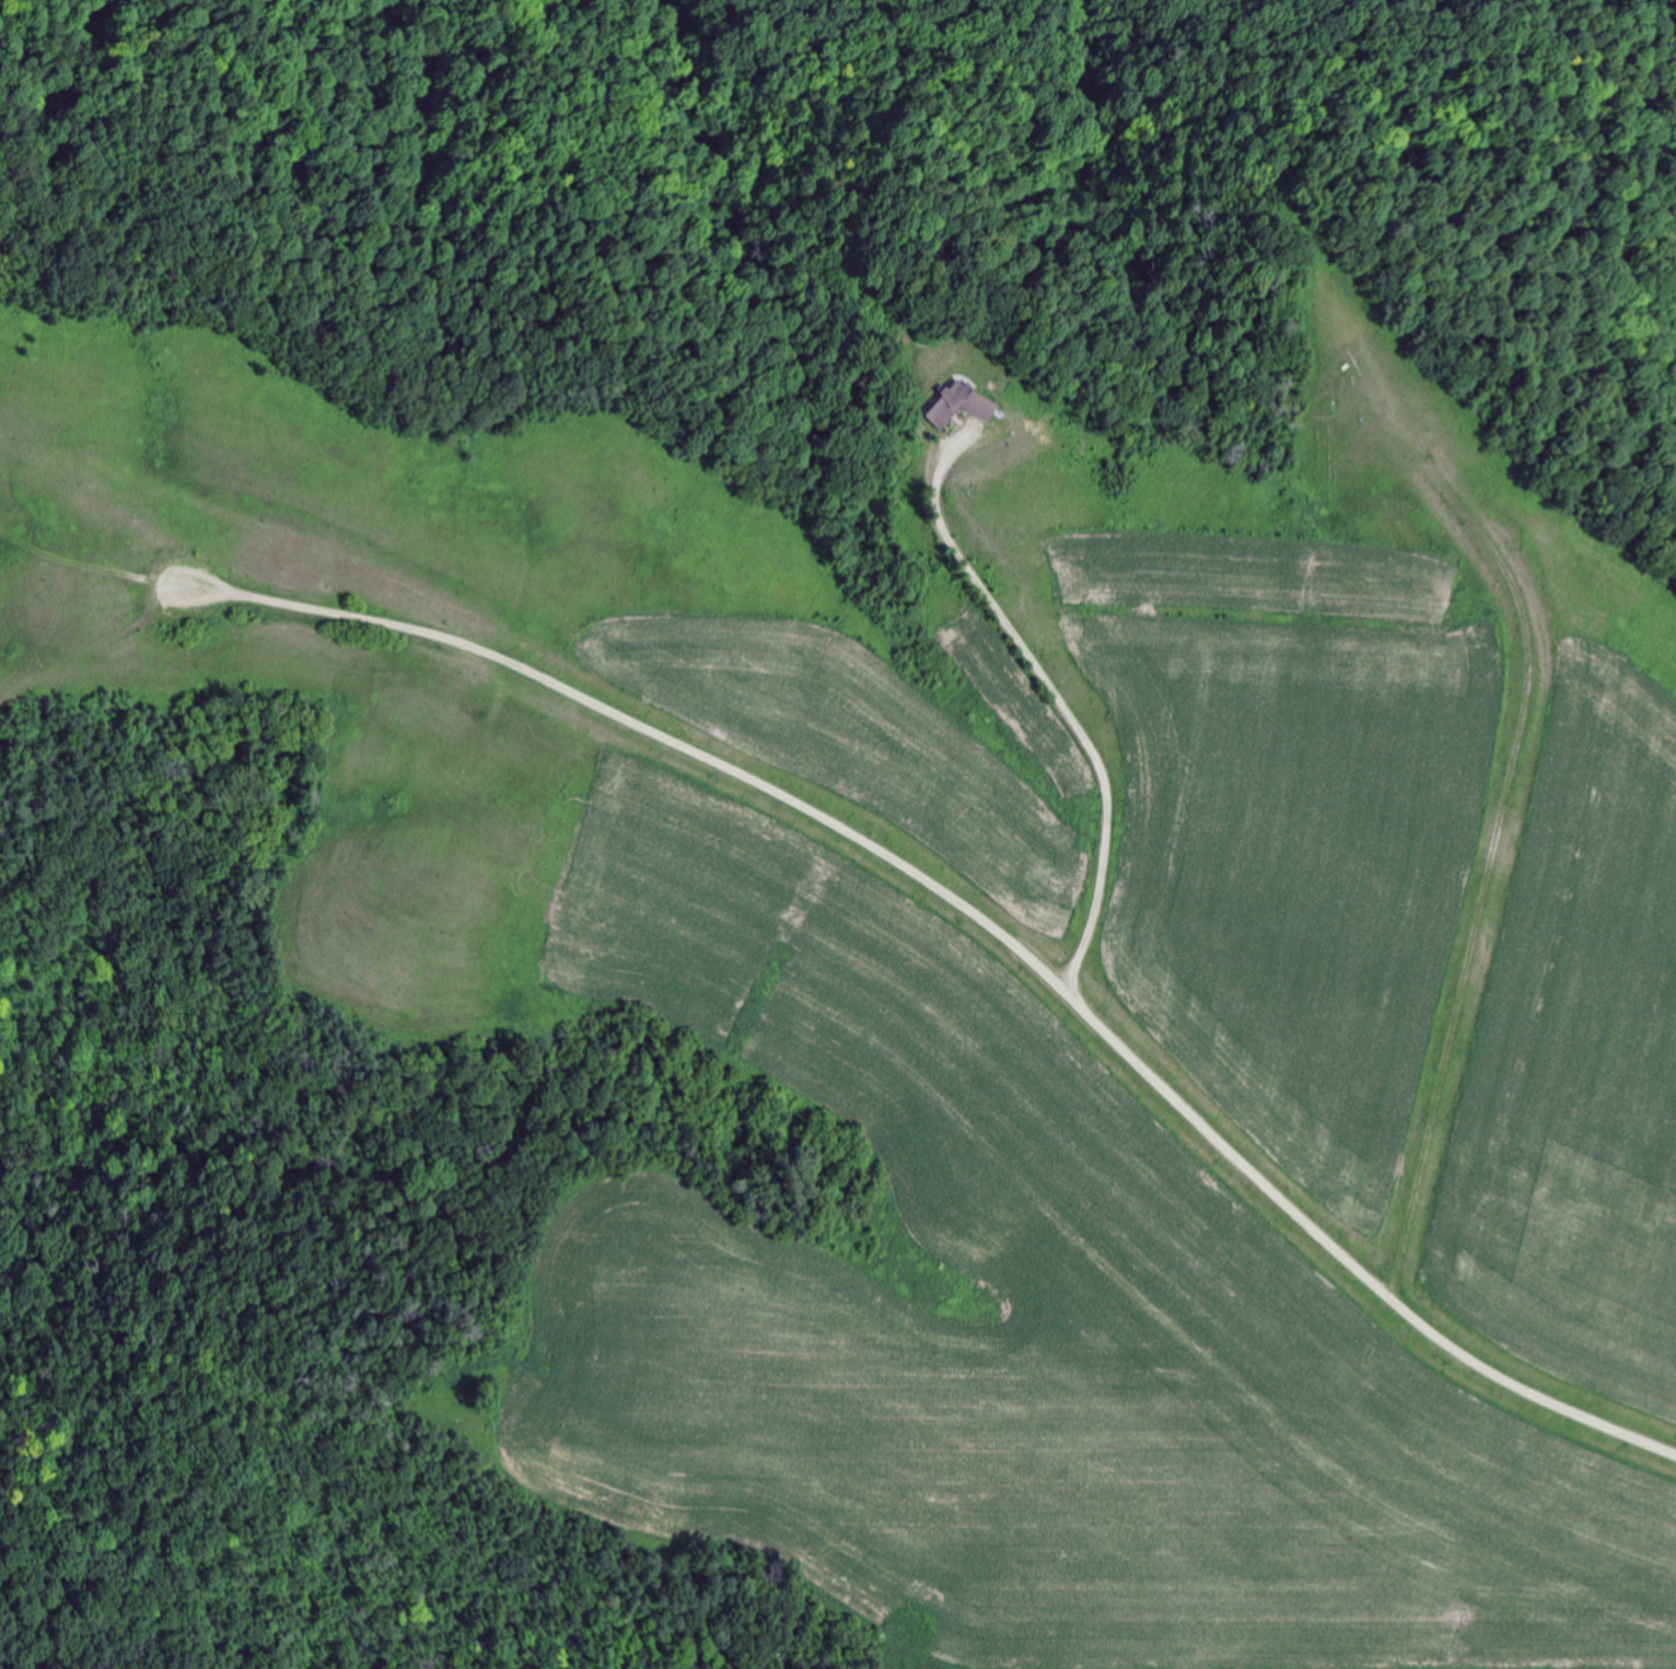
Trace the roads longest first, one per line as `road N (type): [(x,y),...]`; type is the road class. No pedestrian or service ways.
road 1 (residential): [(197,588),(477,649),(796,804),(947,895),(1046,972),(1303,1225),(1442,1343),(1510,1387),(1675,1456)]

